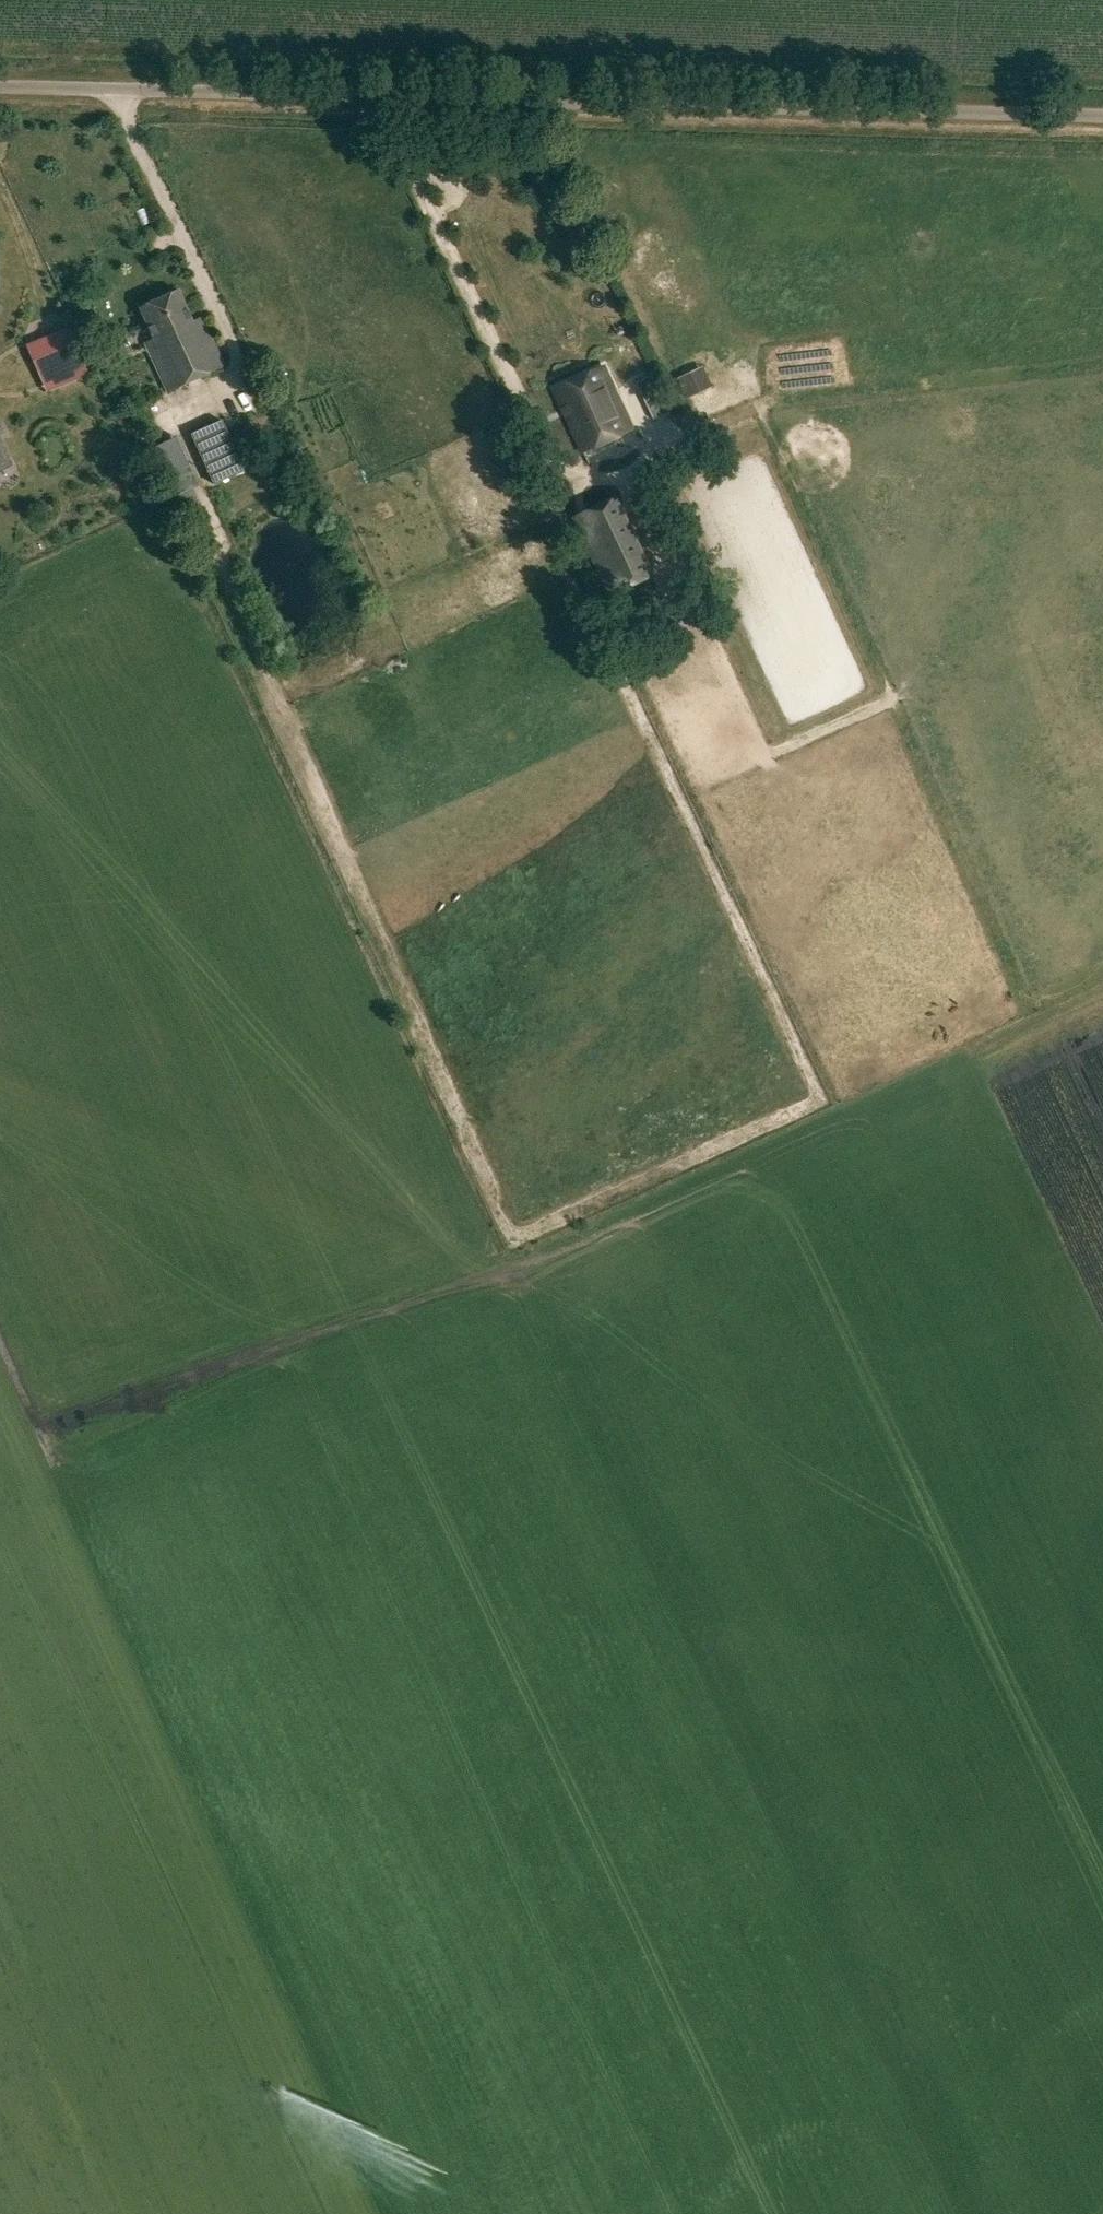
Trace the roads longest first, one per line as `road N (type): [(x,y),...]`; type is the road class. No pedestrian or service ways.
road 1 (unclassified): [(1102,114),(0,85)]

